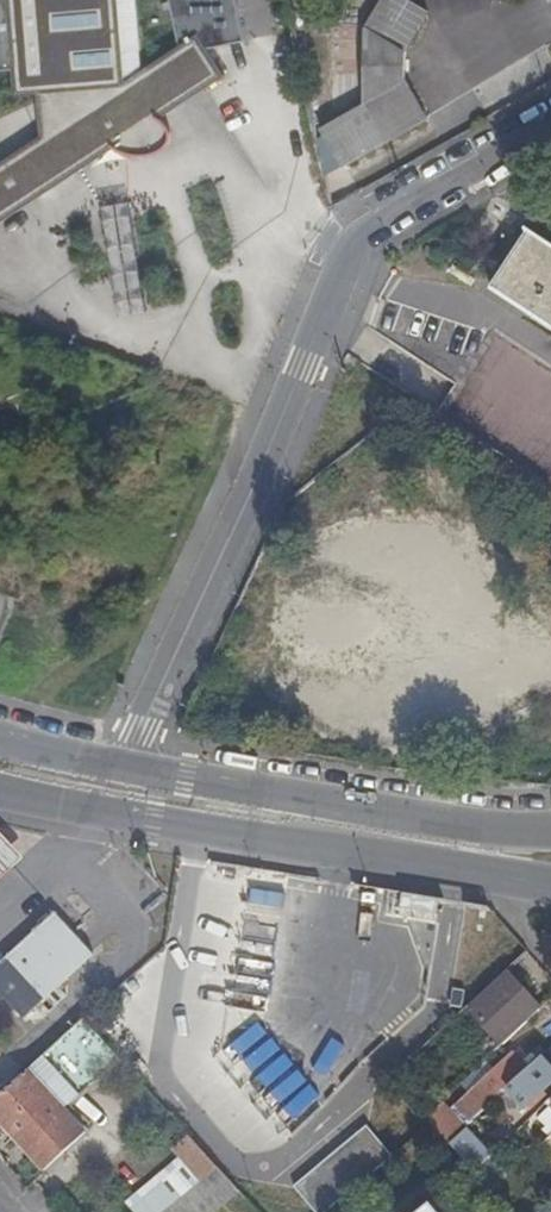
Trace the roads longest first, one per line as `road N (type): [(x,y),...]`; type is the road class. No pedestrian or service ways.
road 1 (residential): [(550,126),(371,228),(346,261),(125,768)]
road 2 (secondary): [(0,792),(550,886)]
road 3 (secondary): [(550,832),(467,827),(125,768)]
road 4 (secondary): [(125,768),(0,739)]

